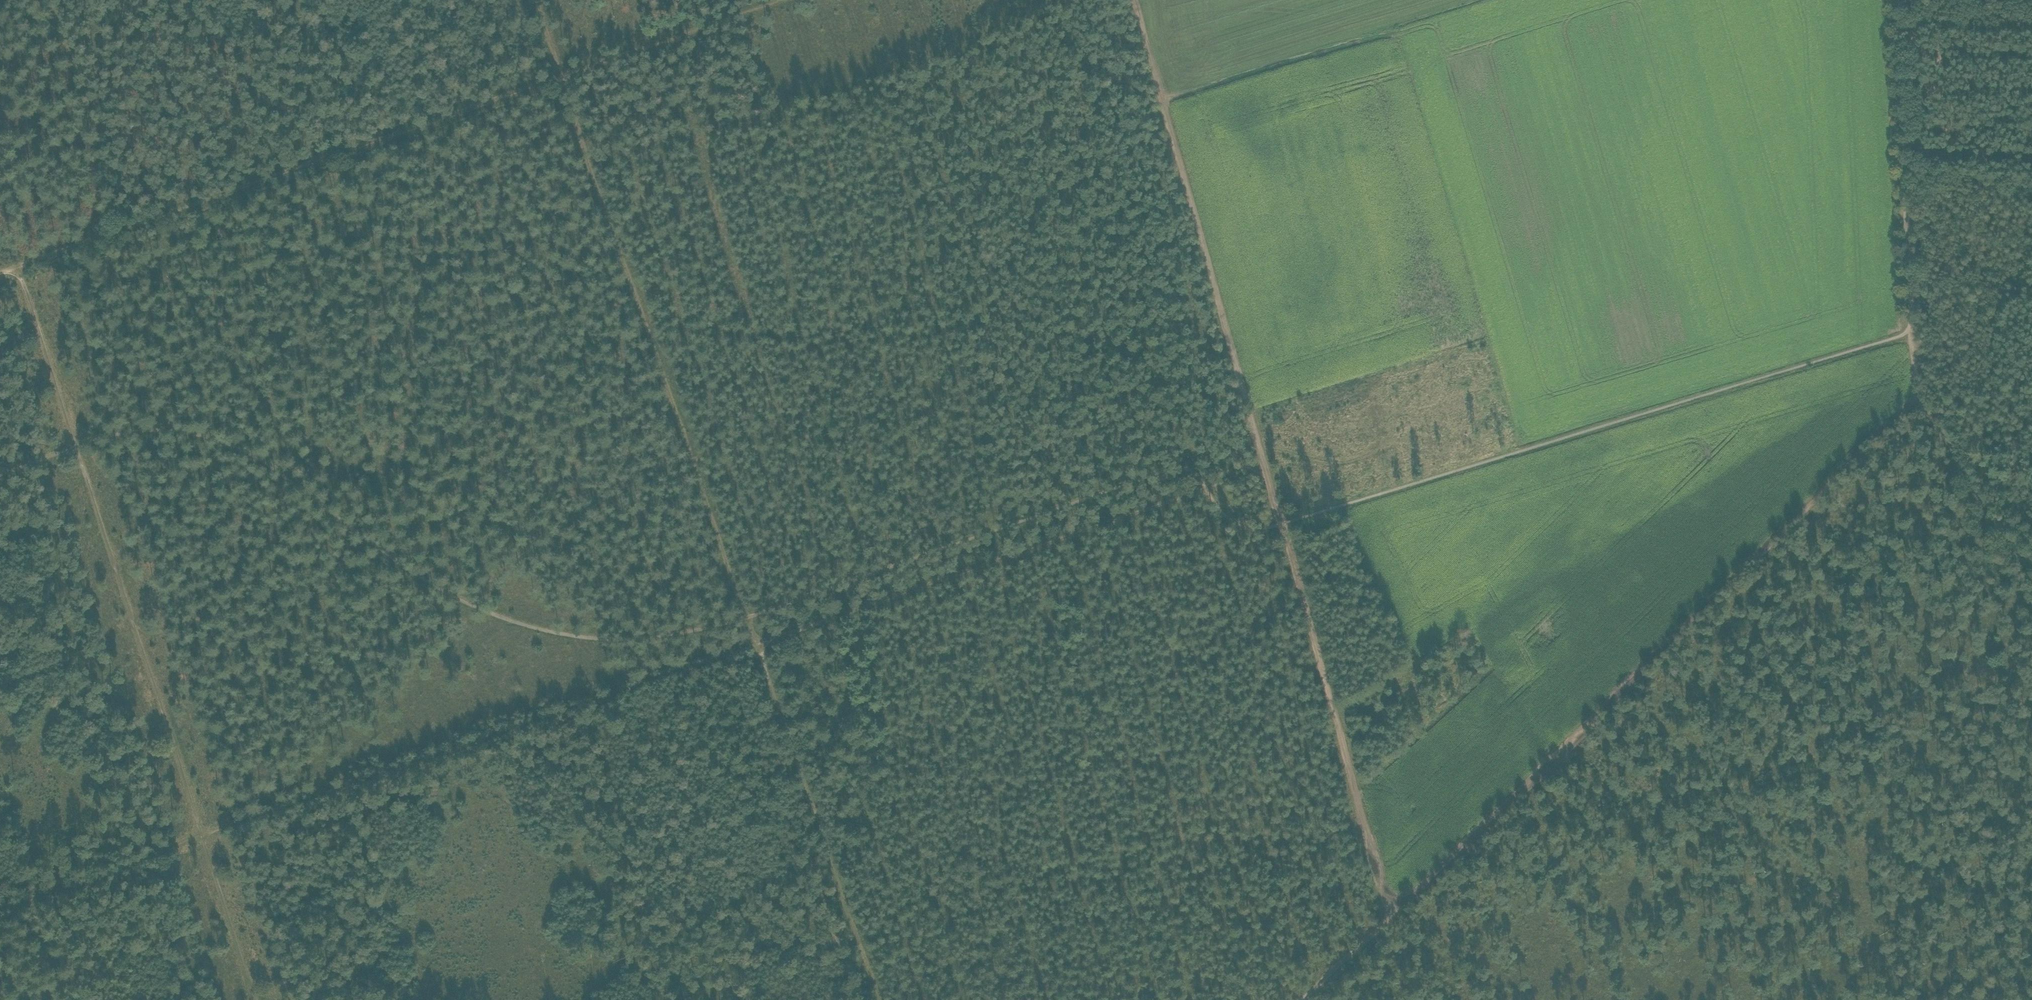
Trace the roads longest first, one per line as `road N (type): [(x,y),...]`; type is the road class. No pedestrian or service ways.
road 1 (track): [(758,643),(202,837),(18,268),(0,274)]
road 2 (track): [(18,268),(561,77),(758,643)]
road 3 (track): [(1389,919),(1912,405)]
road 4 (track): [(1271,481),(1138,0)]
road 5 (track): [(1205,487),(758,643)]
road 6 (track): [(1928,999),(1741,570)]
road 7 (track): [(1389,919),(1282,524)]
road 8 (track): [(431,759),(424,723),(384,702),(347,636),(316,626),(284,599),(139,639)]
road 9 (track): [(881,999),(778,699)]
road 10 (track): [(1912,405),(1941,422),(1999,529),(2031,565)]
road 11 (track): [(1895,0),(1902,171)]
road 12 (track): [(256,999),(202,837)]
road 13 (track): [(48,896),(202,837)]
road 14 (track): [(1902,171),(1911,332)]
road 15 (track): [(82,999),(48,896),(0,912)]
road 16 (track): [(2031,186),(1902,171)]
road 17 (track): [(1389,919),(1440,934),(1468,999)]

